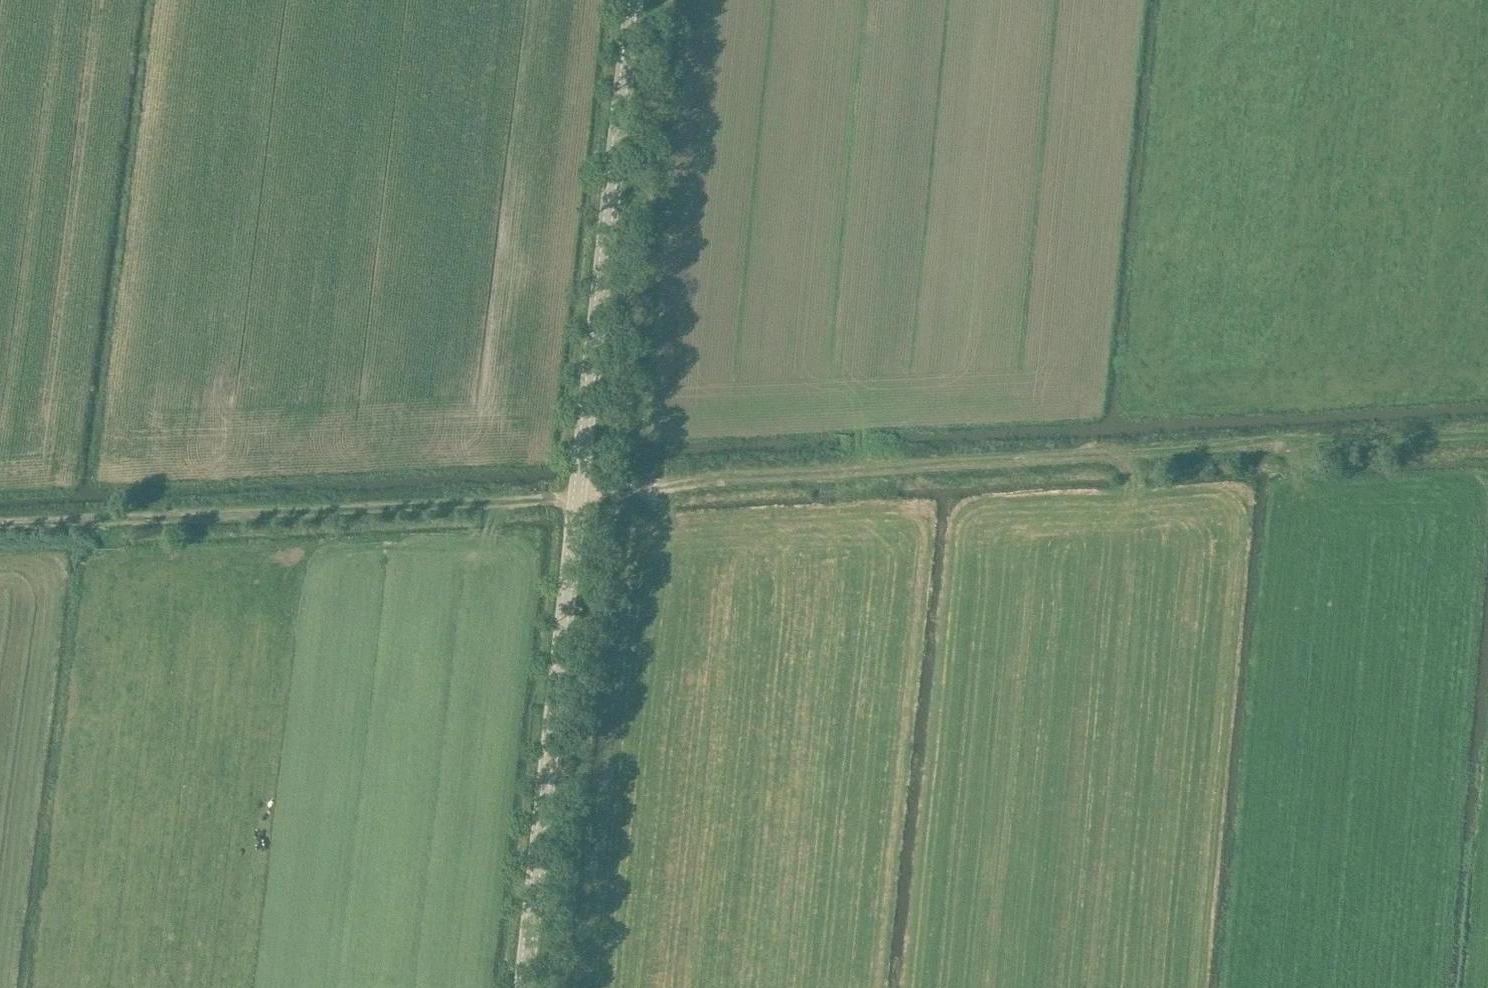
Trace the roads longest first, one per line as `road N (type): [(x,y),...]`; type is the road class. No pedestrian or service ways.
road 1 (unclassified): [(519,987),(633,0)]
road 2 (track): [(577,494),(1487,436)]
road 3 (track): [(1123,457),(1137,583)]

